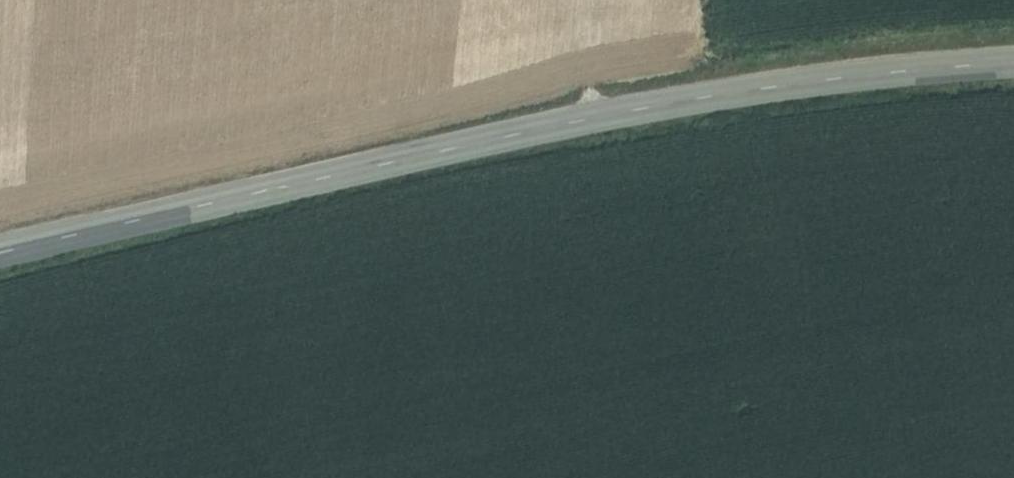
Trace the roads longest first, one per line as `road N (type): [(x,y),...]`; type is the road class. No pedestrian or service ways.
road 1 (tertiary): [(0,252),(593,117),(1013,70)]

